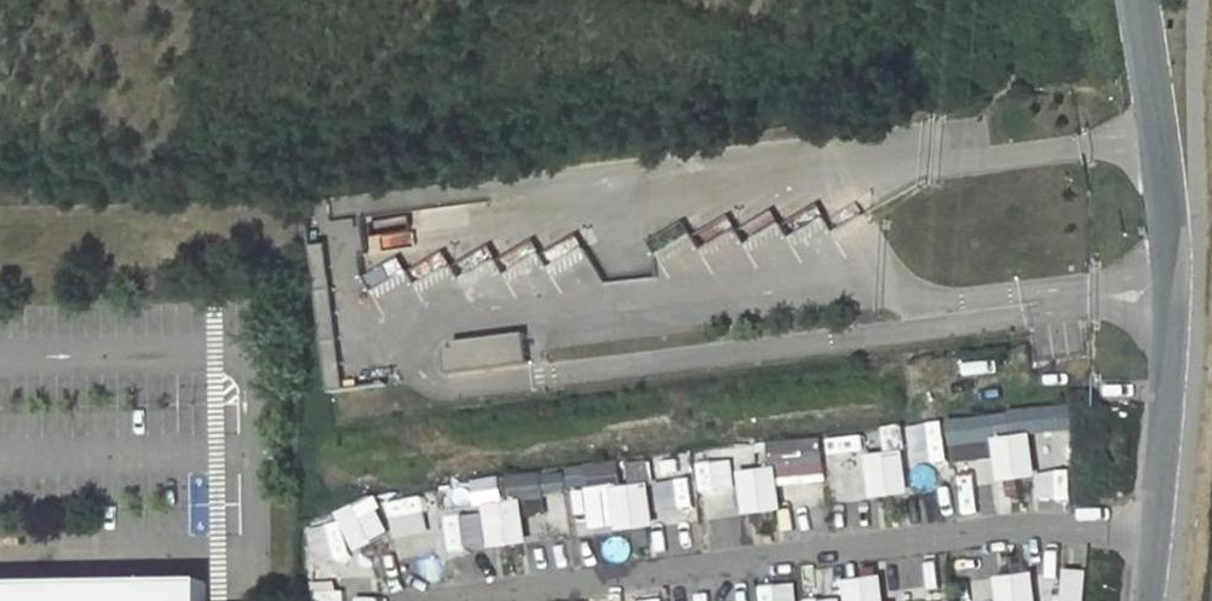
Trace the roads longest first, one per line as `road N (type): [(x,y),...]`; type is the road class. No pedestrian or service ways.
road 1 (unclassified): [(1148,600),(1168,401),(1172,234),(1140,0)]

